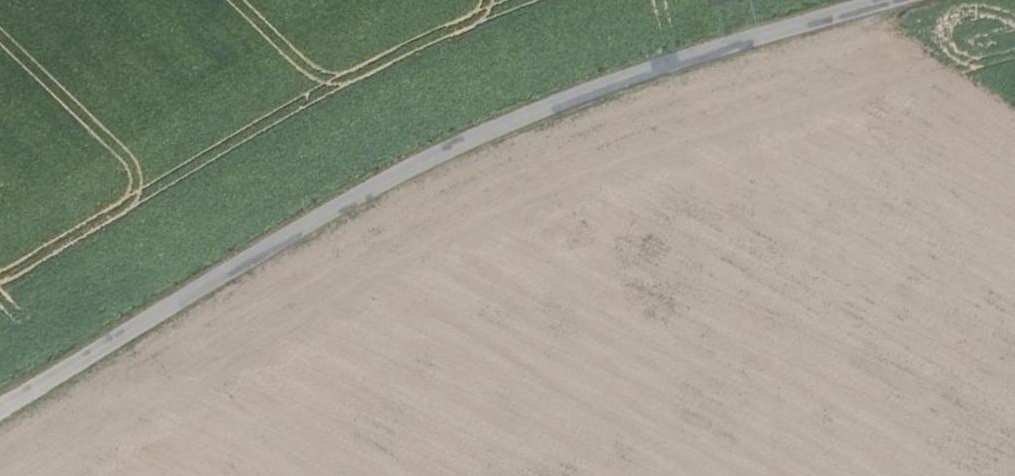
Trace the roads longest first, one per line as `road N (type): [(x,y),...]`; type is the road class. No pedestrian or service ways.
road 1 (unclassified): [(0,414),(406,169),(652,69),(883,0)]

